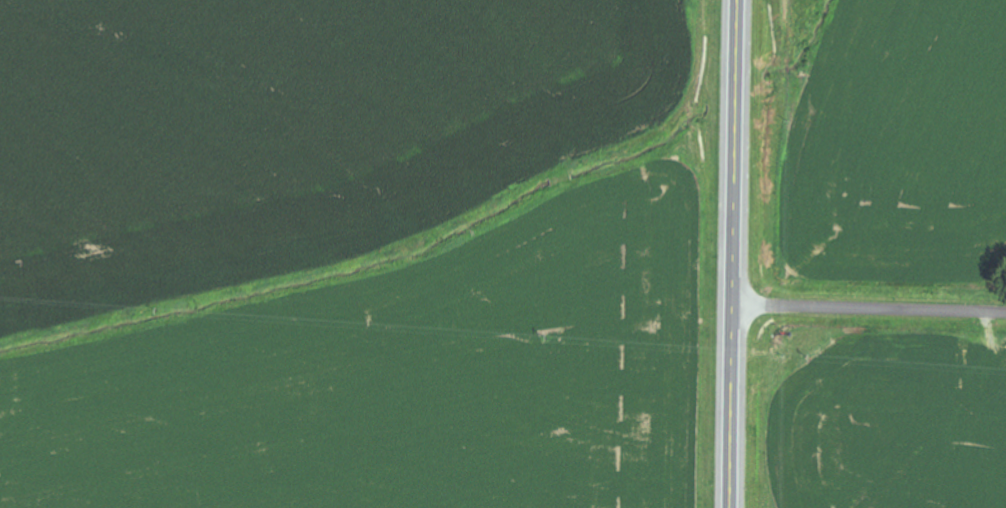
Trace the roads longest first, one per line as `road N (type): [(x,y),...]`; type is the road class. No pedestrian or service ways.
road 1 (trunk): [(730,507),(739,0)]
road 2 (residential): [(1005,315),(733,305)]

